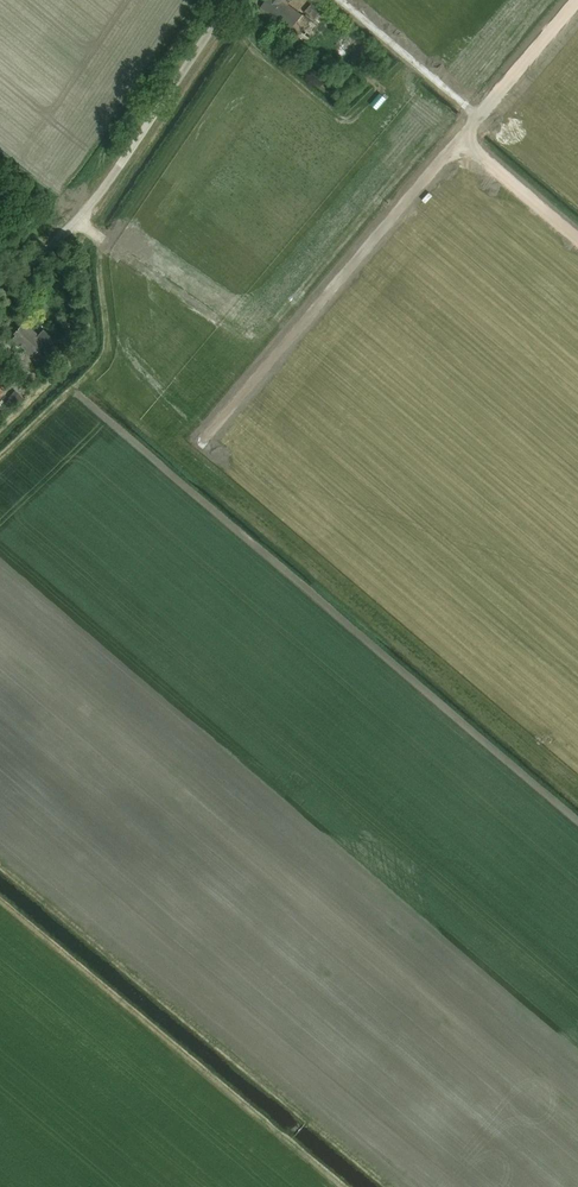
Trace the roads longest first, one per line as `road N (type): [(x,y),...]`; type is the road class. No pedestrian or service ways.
road 1 (unclassified): [(0,278),(115,168),(233,0)]

